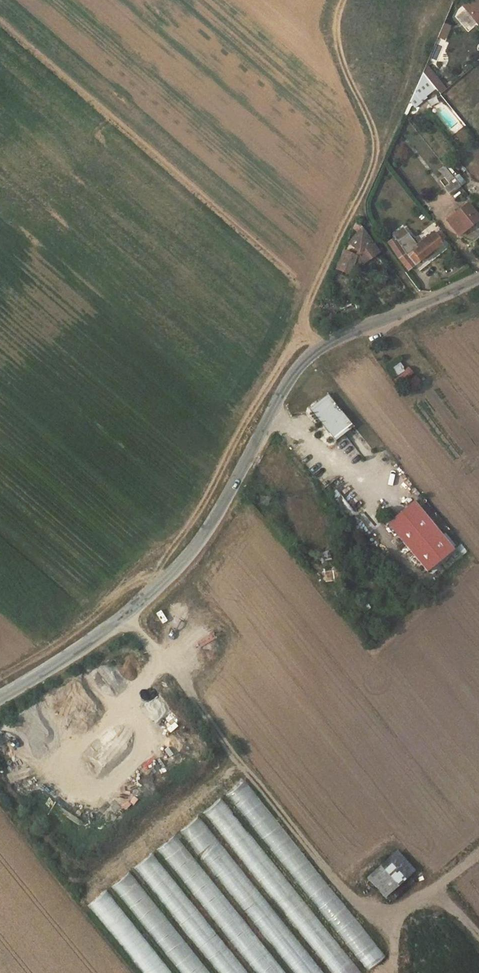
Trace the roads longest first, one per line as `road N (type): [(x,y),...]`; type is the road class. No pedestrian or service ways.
road 1 (residential): [(0,696),(73,656),(173,580),(200,547),(310,354),(478,277)]
road 2 (track): [(127,619),(353,902),(377,917),(437,883),(478,935)]
road 3 (track): [(322,345),(309,332),(307,312),(377,146),(343,66),(337,0)]

